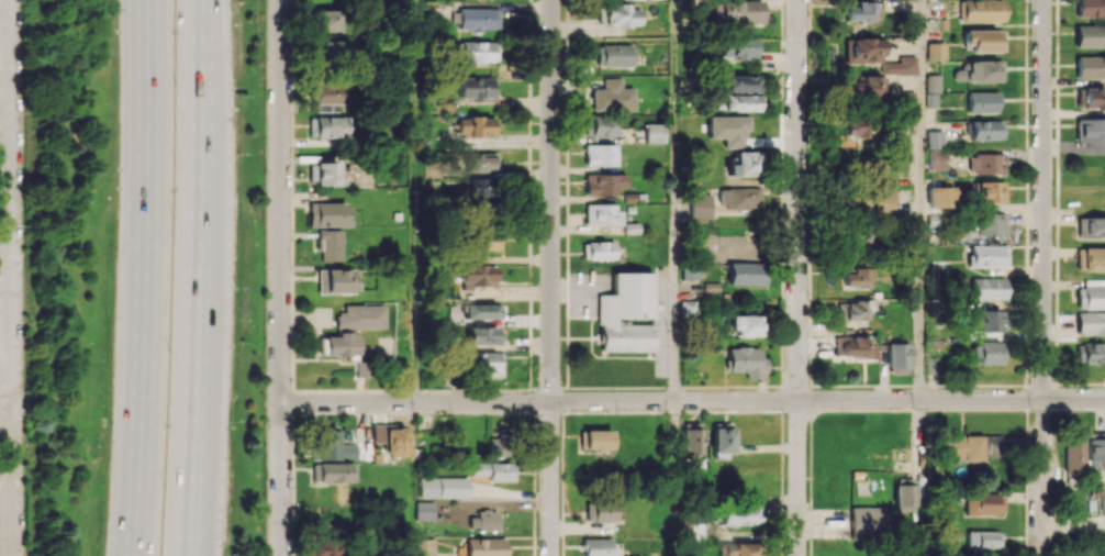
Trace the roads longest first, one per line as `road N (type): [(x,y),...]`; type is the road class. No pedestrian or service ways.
road 1 (residential): [(1104,398),(281,402)]
road 2 (motorway): [(148,0),(134,555)]
road 3 (residential): [(4,0),(6,555)]
road 4 (residential): [(799,0),(798,555)]
road 5 (residential): [(1042,0),(1041,555)]
road 6 (residential): [(281,555),(280,0)]
road 7 (residential): [(551,0),(551,555)]
road 8 (motorway): [(187,555),(203,99)]

